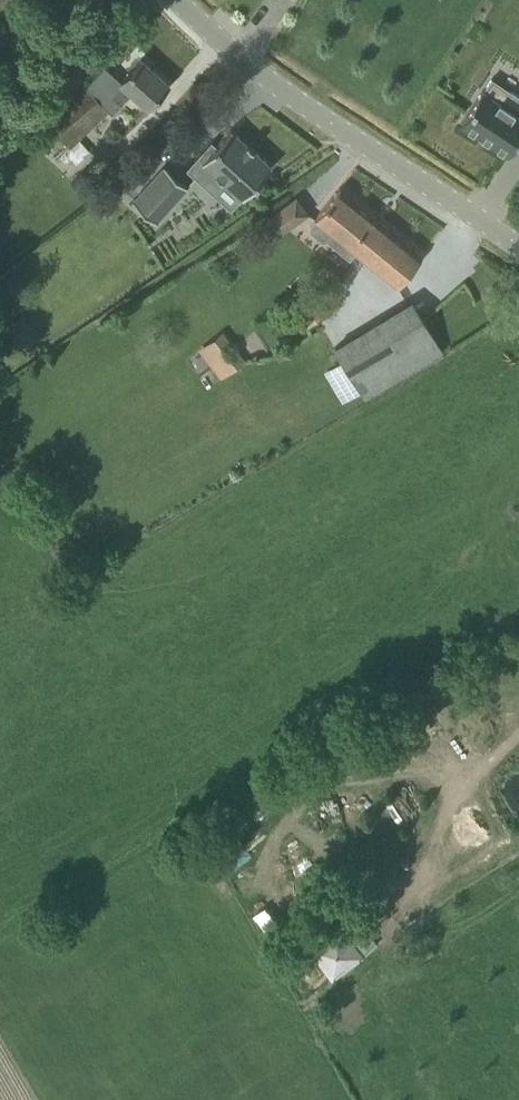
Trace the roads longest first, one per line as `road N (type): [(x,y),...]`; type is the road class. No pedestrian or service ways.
road 1 (unclassified): [(518,247),(234,45),(184,0)]

